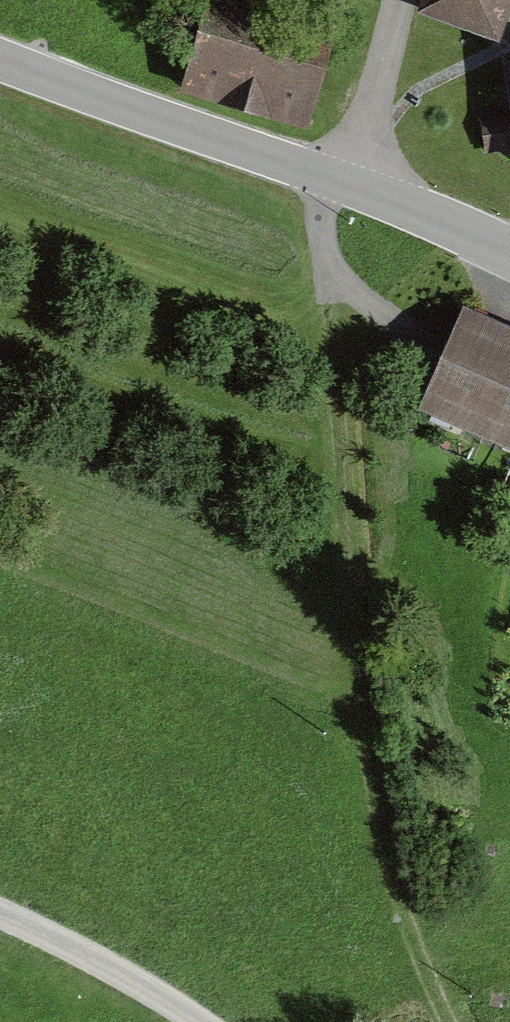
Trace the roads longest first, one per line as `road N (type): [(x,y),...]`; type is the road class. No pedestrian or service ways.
road 1 (track): [(335,283),(380,764),(421,948),(457,1021)]
road 2 (unclassified): [(0,47),(318,166)]
road 3 (unclassified): [(0,908),(219,1021)]
road 4 (unclassified): [(318,166),(335,283),(429,340)]
road 5 (unclassified): [(318,166),(509,244)]
road 6 (track): [(406,0),(354,179)]

